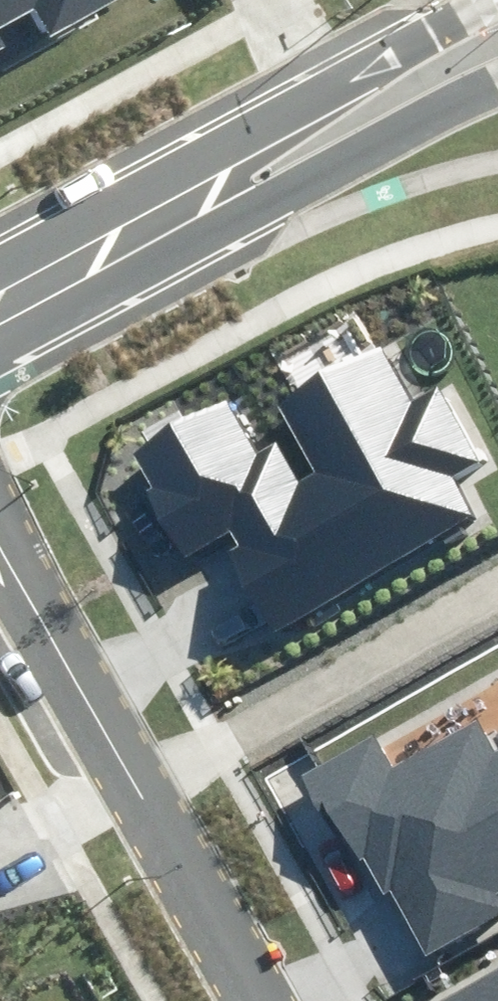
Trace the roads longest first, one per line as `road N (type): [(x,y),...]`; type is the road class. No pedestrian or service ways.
road 1 (residential): [(0,529),(265,1000)]
road 2 (tertiary): [(497,70),(246,195),(130,238)]
road 3 (tertiary): [(130,238),(221,139),(331,81)]
road 4 (tertiary): [(331,81),(482,0)]
road 5 (tertiary): [(130,238),(0,309)]

